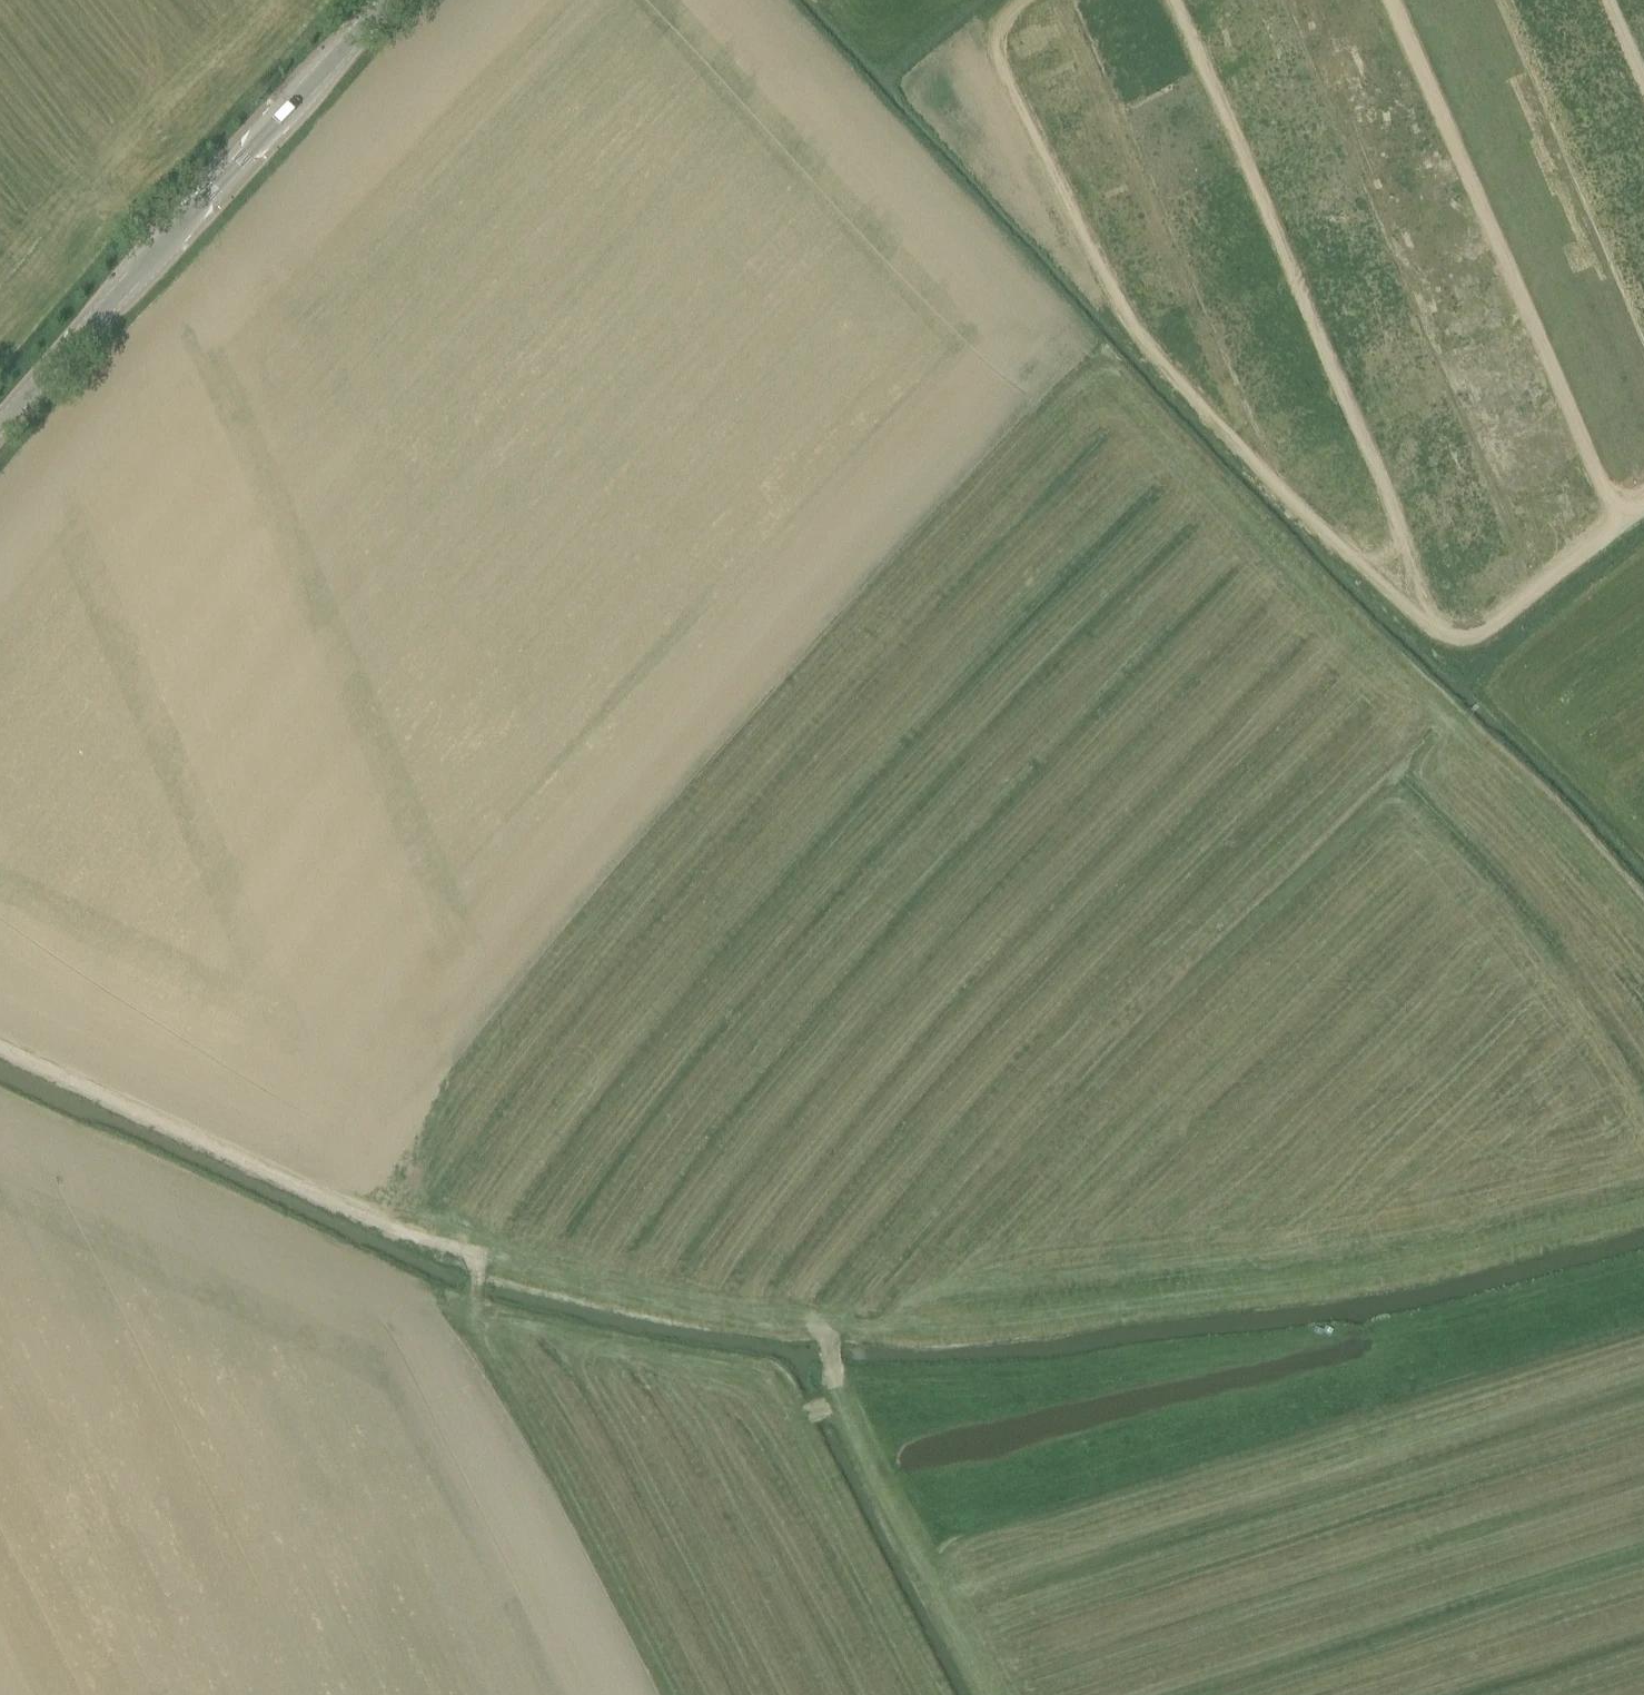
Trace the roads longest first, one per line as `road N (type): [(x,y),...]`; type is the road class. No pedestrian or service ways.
road 1 (secondary): [(0,427),(389,0)]
road 2 (track): [(0,1045),(394,1228),(469,1252),(476,1271)]

